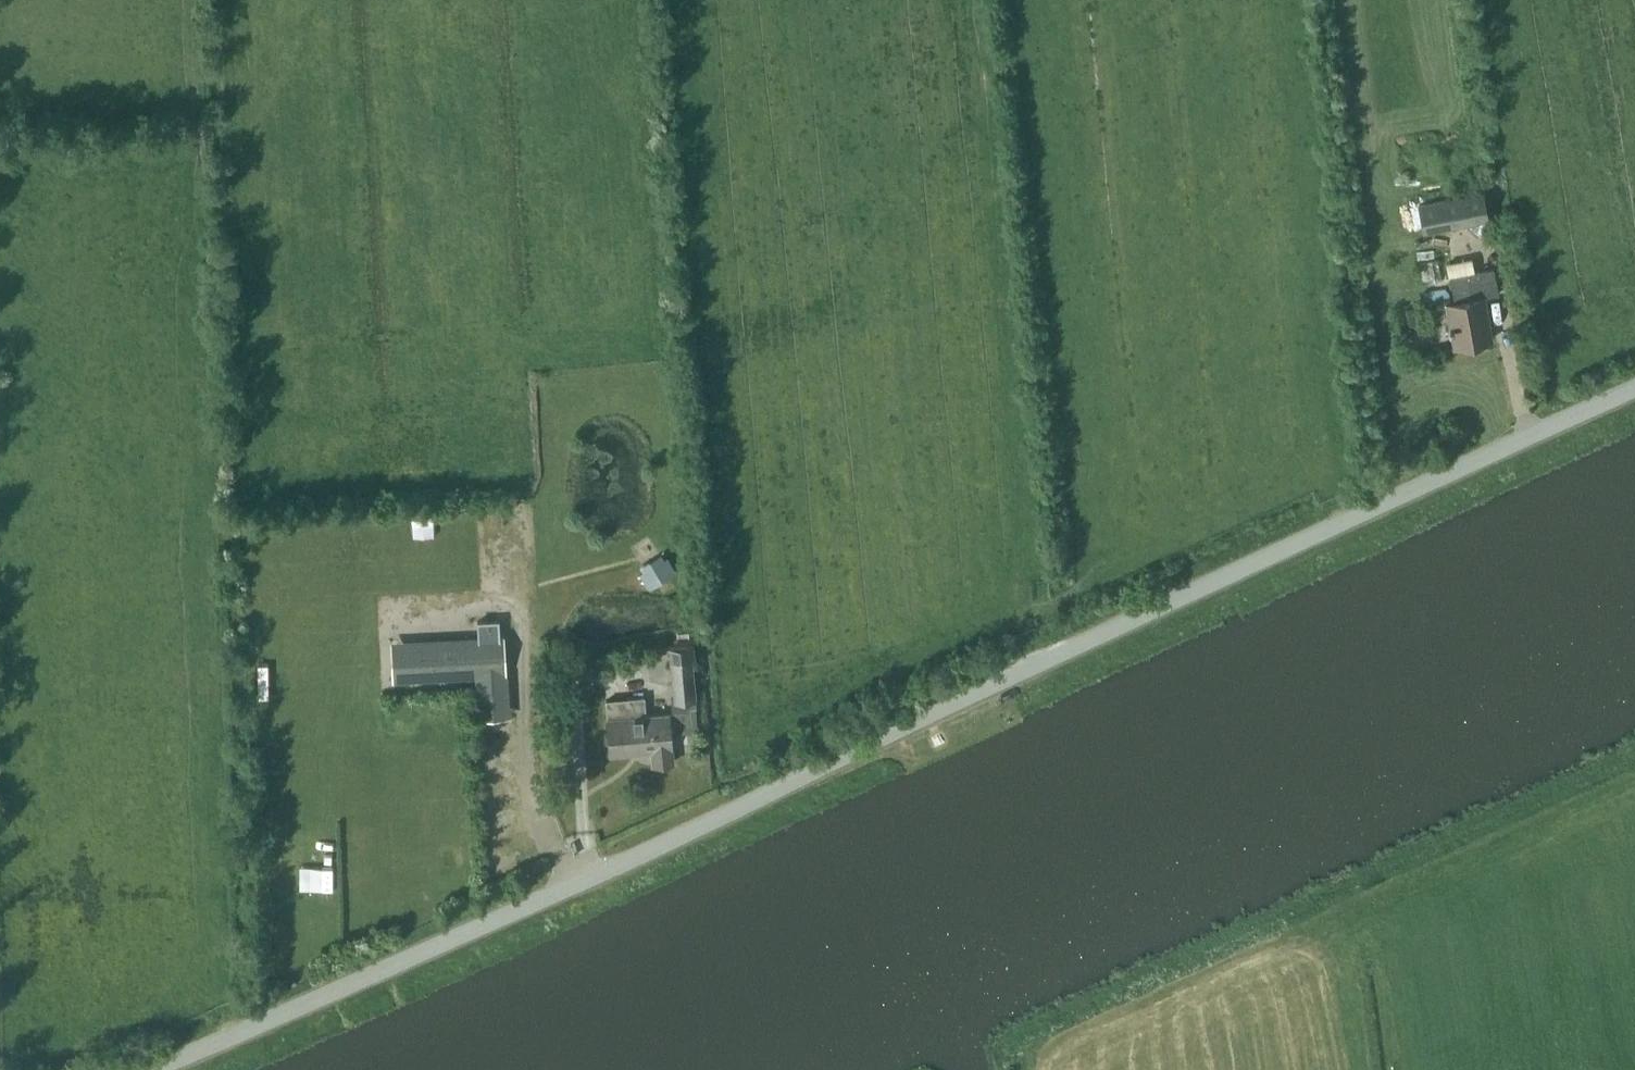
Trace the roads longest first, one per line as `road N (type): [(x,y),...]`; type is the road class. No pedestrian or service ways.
road 1 (unclassified): [(169,1069),(1634,393)]

